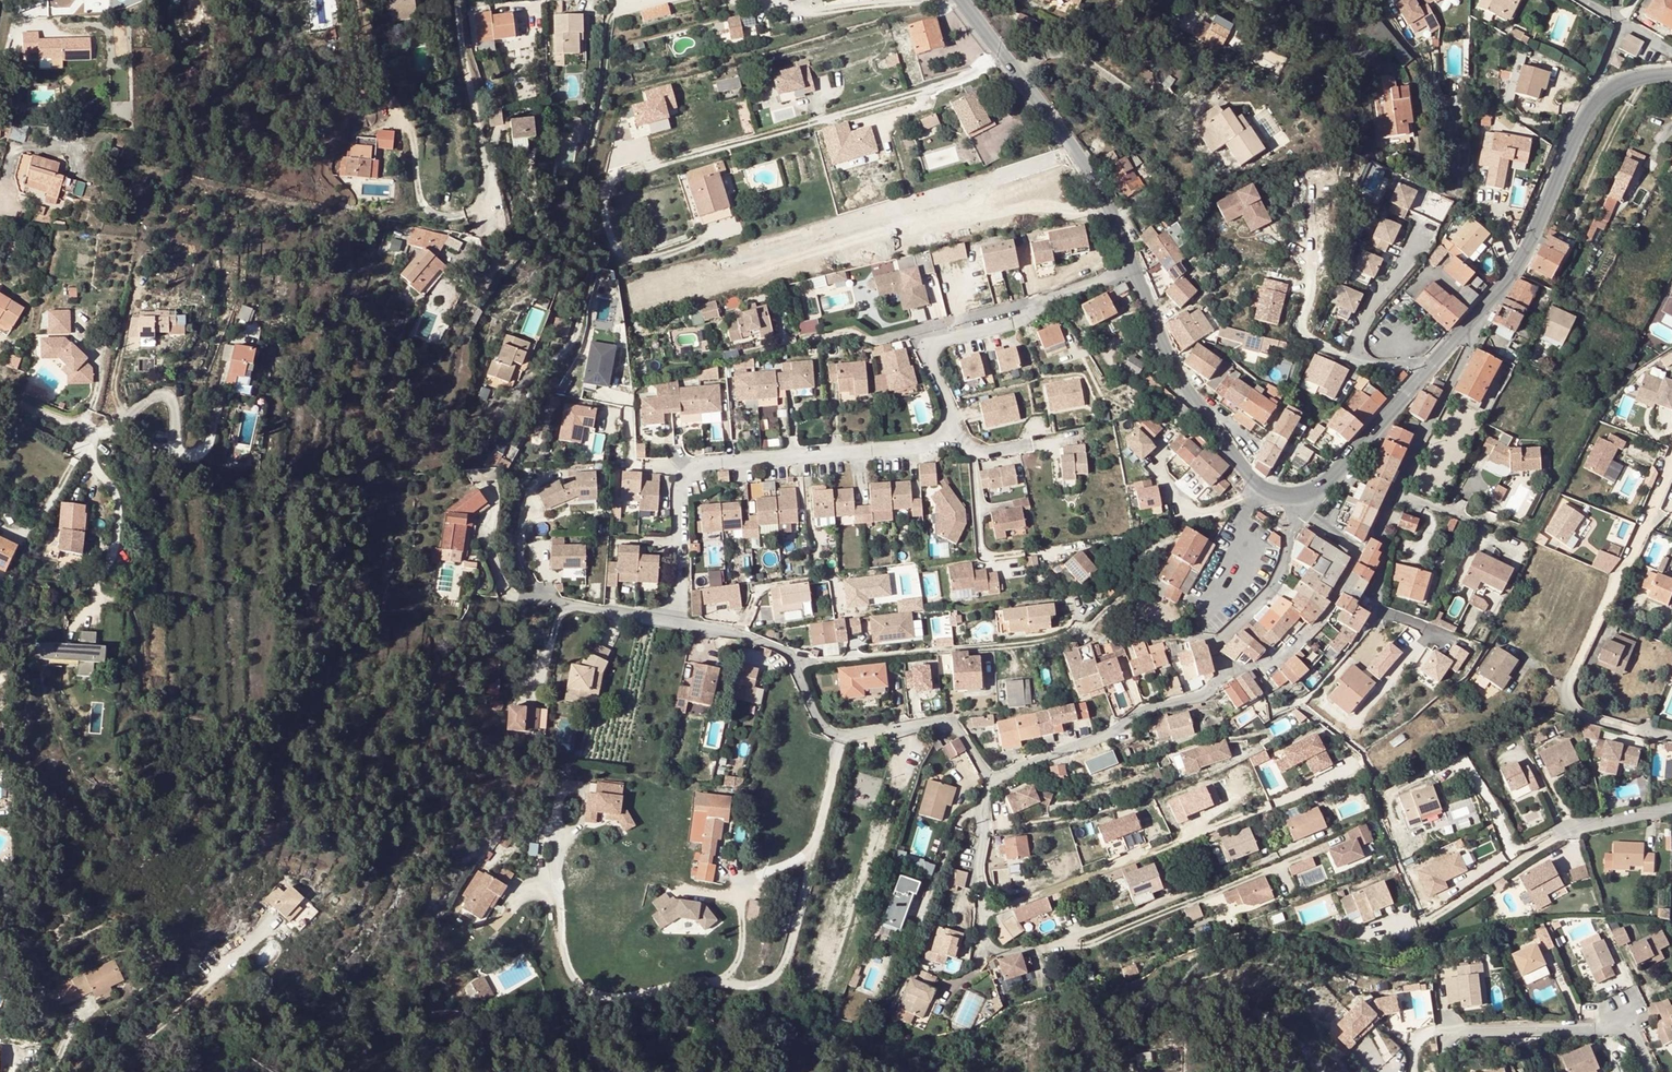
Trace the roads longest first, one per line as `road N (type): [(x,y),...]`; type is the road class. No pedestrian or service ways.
road 1 (residential): [(992,782),(1143,706),(1199,692),(1214,678),(1217,642),(1281,571),(1302,495)]
road 2 (residential): [(680,623),(678,498),(694,469),(925,446),(949,433)]
road 3 (residential): [(1464,641),(1378,609),(1373,595),(1386,513),(1470,346),(1466,328)]
road 4 (residential): [(992,782),(953,726),(833,732),(819,721),(781,649),(680,623)]
road 5 (residential): [(981,872),(986,938),(1013,951),(1086,932),(1277,855)]
road 6 (residential): [(644,167),(953,84),(1001,53)]
road 7 (residential): [(1671,458),(1565,697),(1592,719),(1671,734)]
road 8 (residential): [(723,258),(1078,154)]
road 9 (residential): [(949,433),(952,413),(931,364),(940,342),(1014,324),(1130,267)]
road 10 (tertiary): [(1302,495),(1268,491),(1241,466),(1194,400),(1130,267)]
road 11 (residential): [(1419,923),(1585,825),(1671,810)]
road 12 (tertiary): [(1603,93),(1527,250),(1466,328)]
road 13 (residential): [(1439,1030),(1609,1024),(1636,1030),(1656,1071)]
road 14 (residential): [(475,236),(489,206),(487,177),(458,0)]
road 15 (residential): [(0,396),(90,433),(116,497),(108,556)]
road 16 (residential): [(1425,217),(1368,312),(1357,349),(1371,364),(1424,376)]
road 17 (residential): [(680,623),(504,590)]
road 18 (tertiary): [(1424,376),(1325,483),(1302,495)]
road 19 (residential): [(1025,553),(992,557),(981,549),(972,451)]
road 20 (residential): [(780,5),(810,12),(906,0)]
road 21 (tertiary): [(1078,154),(1001,53)]
road 22 (tertiary): [(1130,267),(1121,231),(1078,154)]

